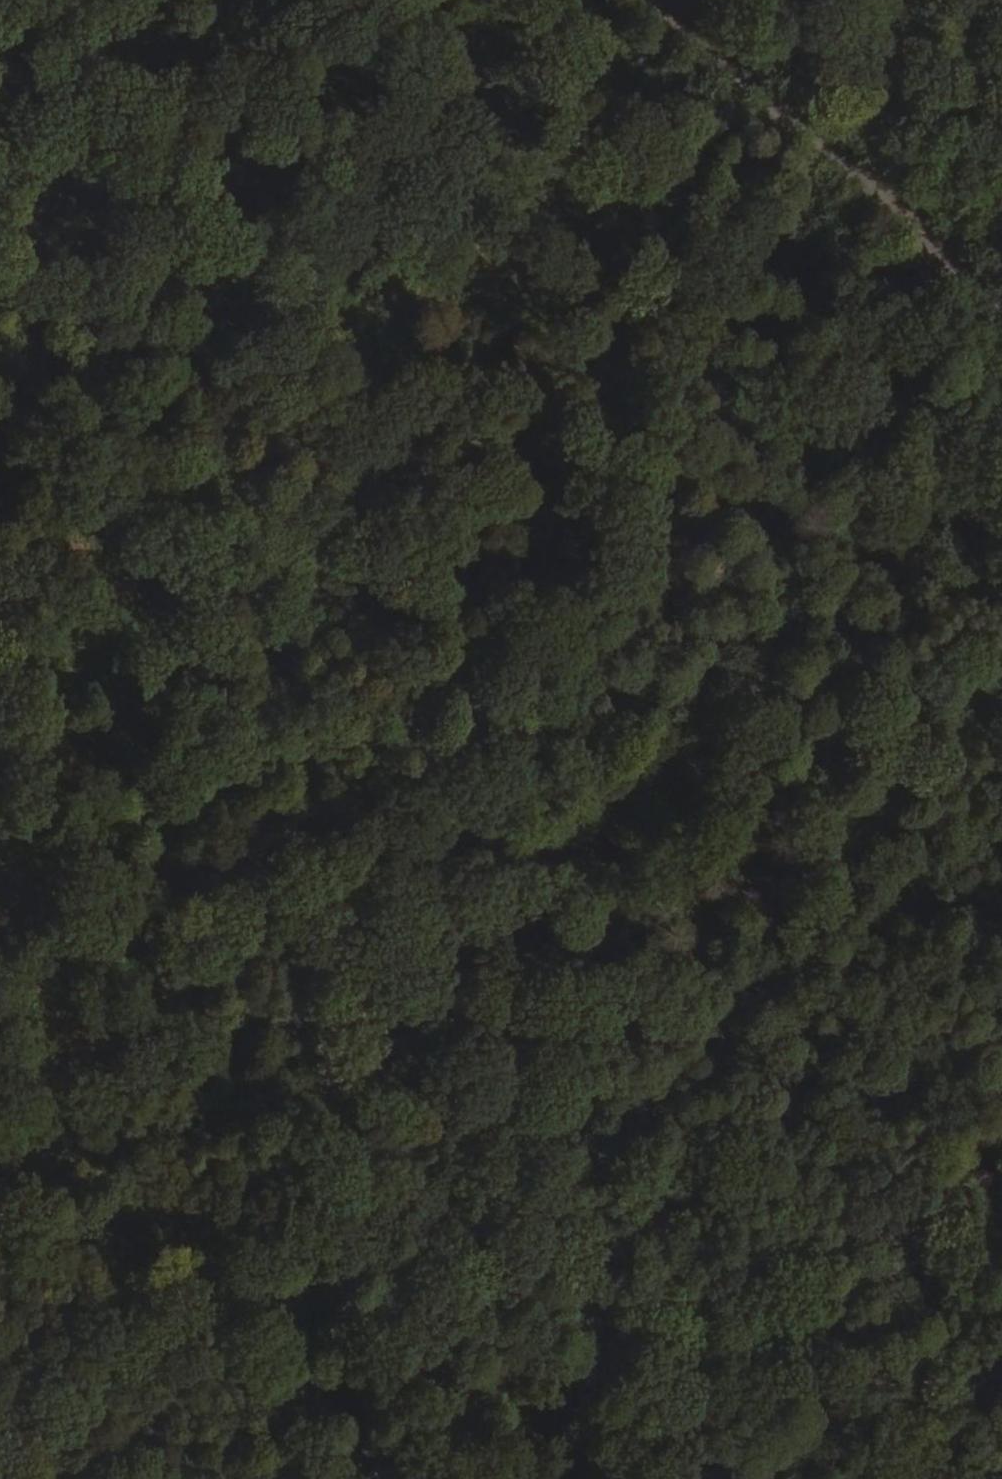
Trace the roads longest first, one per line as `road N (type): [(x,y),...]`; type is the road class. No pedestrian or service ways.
road 1 (unclassified): [(1001,320),(642,0)]

